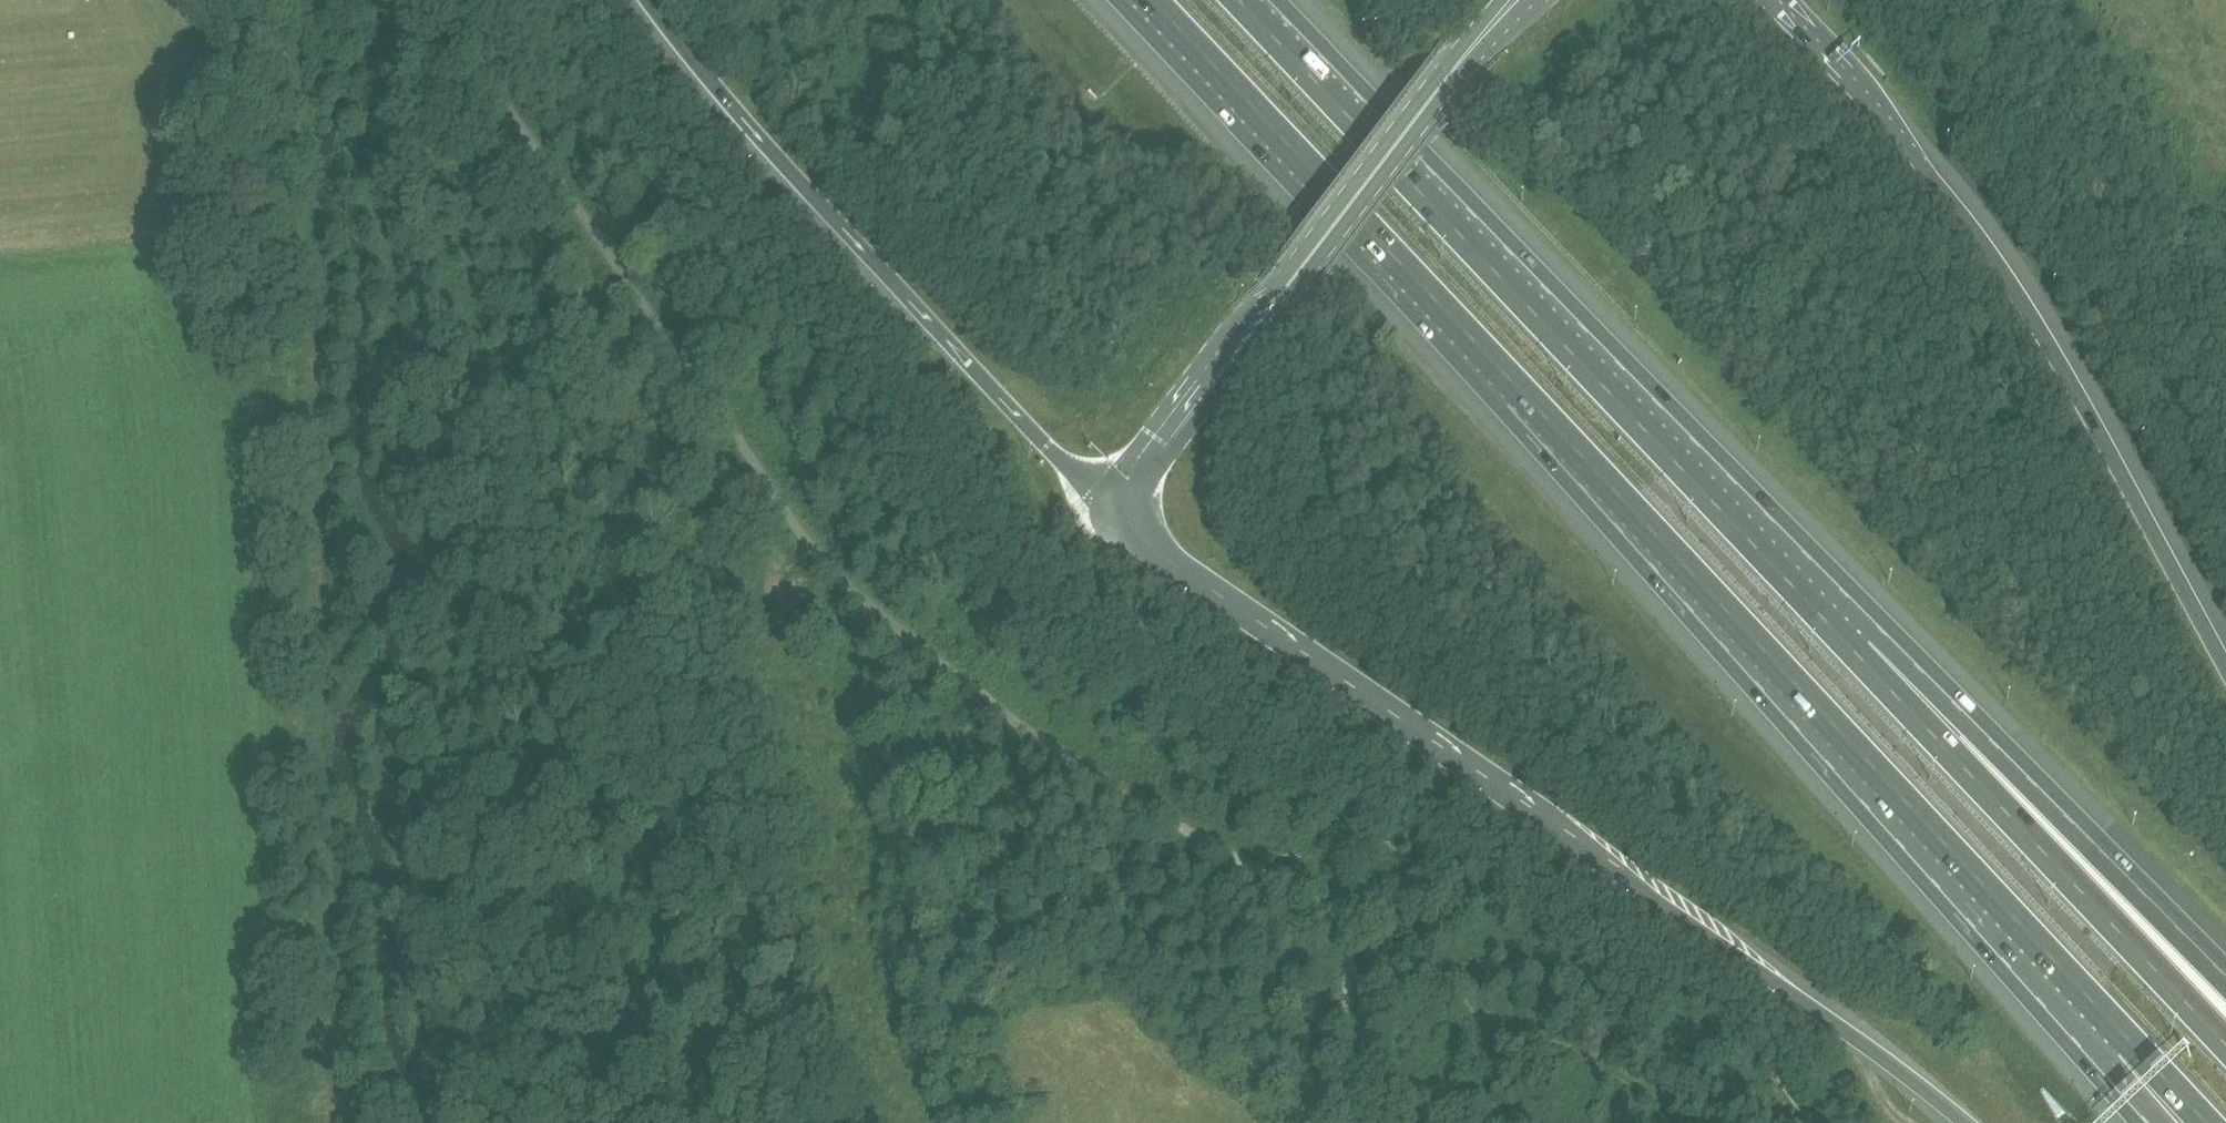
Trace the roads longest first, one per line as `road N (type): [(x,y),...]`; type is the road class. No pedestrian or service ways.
road 1 (motorway): [(1149,0),(2108,1020)]
road 2 (motorway): [(1120,509),(1131,538),(1176,574),(1628,876),(1966,1122)]
road 3 (motorway): [(1851,646),(1251,0)]
road 4 (motorway): [(2225,665),(2086,407),(1979,237),(1777,0)]
road 5 (motorway): [(649,0),(717,91),(1047,447),(1120,509)]
road 6 (motorway): [(2225,1045),(1851,646)]
road 7 (motorway): [(2225,976),(2028,775),(1851,646)]
road 8 (secondary): [(1278,298),(1457,64)]
road 9 (secondary): [(1278,298),(1120,509)]
road 10 (track): [(1348,964),(1356,1122)]
road 11 (motorway): [(2108,1020),(2205,1122)]
road 12 (motorway): [(2108,1020),(2173,1122)]

